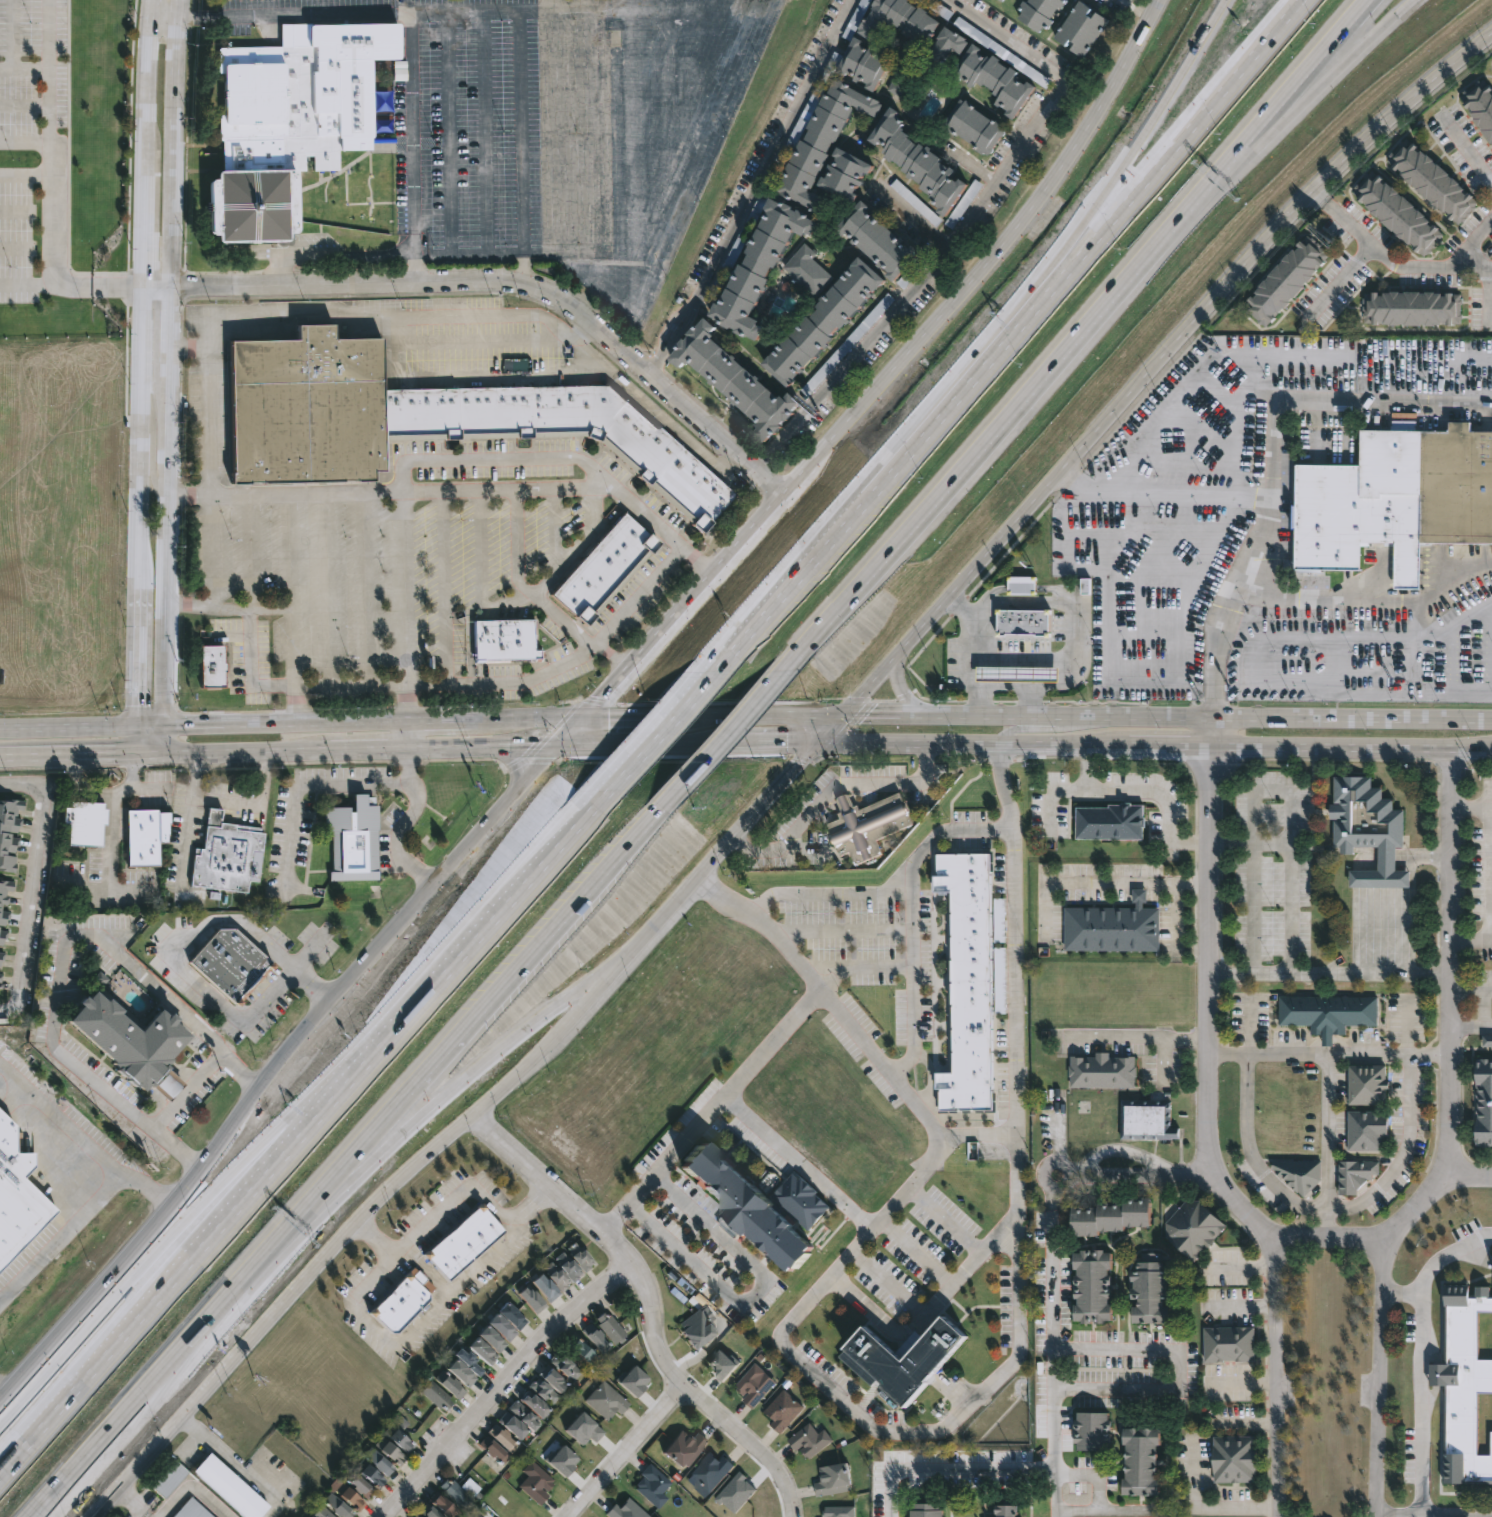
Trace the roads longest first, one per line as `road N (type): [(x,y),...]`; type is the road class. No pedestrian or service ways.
road 1 (secondary): [(841,715),(1331,172),(1491,39)]
road 2 (motorway): [(517,896),(0,1479)]
road 3 (tertiary): [(151,0),(133,752)]
road 4 (motorway): [(517,896),(430,969),(0,1431)]
road 5 (motorway): [(794,666),(1262,120)]
road 6 (residential): [(170,288),(508,278),(550,285),(652,369),(783,498)]
road 7 (secondary): [(1491,718),(841,715)]
road 8 (secondary): [(404,932),(0,1416)]
road 9 (secondary): [(1162,0),(1039,206),(783,498)]
road 10 (motorway): [(1303,0),(904,455)]
road 11 (secondary): [(100,1516),(330,1258),(466,1122)]
road 12 (motorway): [(326,1190),(671,805)]
road 13 (residential): [(1491,1180),(1441,1180),(1416,1215),(1385,1235),(1298,1239),(1251,1215),(1220,1177),(1130,1152),(1069,1166)]
road 14 (motorway): [(1222,0),(1082,223),(957,381)]
road 15 (residential): [(1217,717),(1213,1132),(1220,1177)]
road 16 (residential): [(1441,1180),(1451,1148),(1452,748)]
road 17 (motorway): [(44,1516),(326,1190)]
road 18 (motorway): [(326,1190),(351,1180),(630,947)]
road 19 (tertiary): [(161,727),(167,364)]
road 20 (residential): [(390,1516),(575,1315),(625,1274)]
road 21 (secondary): [(817,744),(1131,746)]
road 22 (secondary): [(783,498),(581,721)]
road 23 (tertiary): [(170,288),(179,0)]
road 24 (residential): [(1056,1472),(1054,1188)]
road 25 (residential): [(1275,1233),(1282,1516)]
road 26 (residential): [(1380,1516),(1385,1235)]
road 27 (secondary): [(1217,746),(1491,748)]
road 28 (residential): [(792,1516),(792,1485),(770,1443),(681,1372),(638,1305)]
road 29 (motorway): [(904,455),(731,656)]
road 30 (residential): [(638,1305),(595,1238),(466,1122)]
road 31 (secondary): [(560,747),(404,932)]
road 32 (secondary): [(400,724),(161,727)]
road 33 (residential): [(1214,1051),(1452,1055)]
road 34 (secondary): [(548,1038),(695,876)]
road 35 (residential): [(562,1516),(681,1372)]
road 36 (secondary): [(695,876),(817,744)]
road 37 (secondary): [(841,715),(666,719)]
road 38 (secondary): [(162,752),(325,750)]
road 39 (motorway): [(1262,120),(1365,0)]
road 40 (residential): [(1056,1472),(898,1477)]
road 41 (secondary): [(402,749),(560,747)]
road 42 (secondary): [(560,747),(705,745)]
road 43 (motorway): [(607,793),(517,896)]
road 44 (secondary): [(0,755),(133,752)]
road 45 (secondary): [(133,727),(0,728)]

